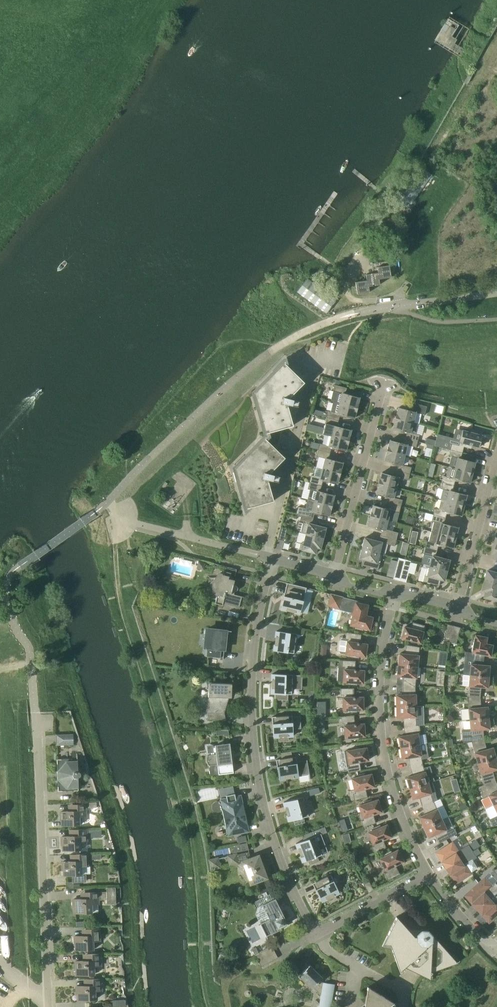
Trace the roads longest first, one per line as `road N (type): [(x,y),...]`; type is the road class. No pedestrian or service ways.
road 1 (residential): [(49,1006),(30,657),(4,592),(19,566)]
road 2 (residential): [(315,935),(278,856),(254,745),(258,625),(271,558)]
road 3 (residential): [(429,874),(396,800),(380,728),(396,596)]
road 4 (residential): [(271,558),(316,360)]
road 5 (residential): [(334,578),(384,388)]
road 6 (residential): [(458,613),(496,459)]
road 7 (residential): [(347,315),(496,293)]
road 8 (residential): [(429,874),(315,935)]

